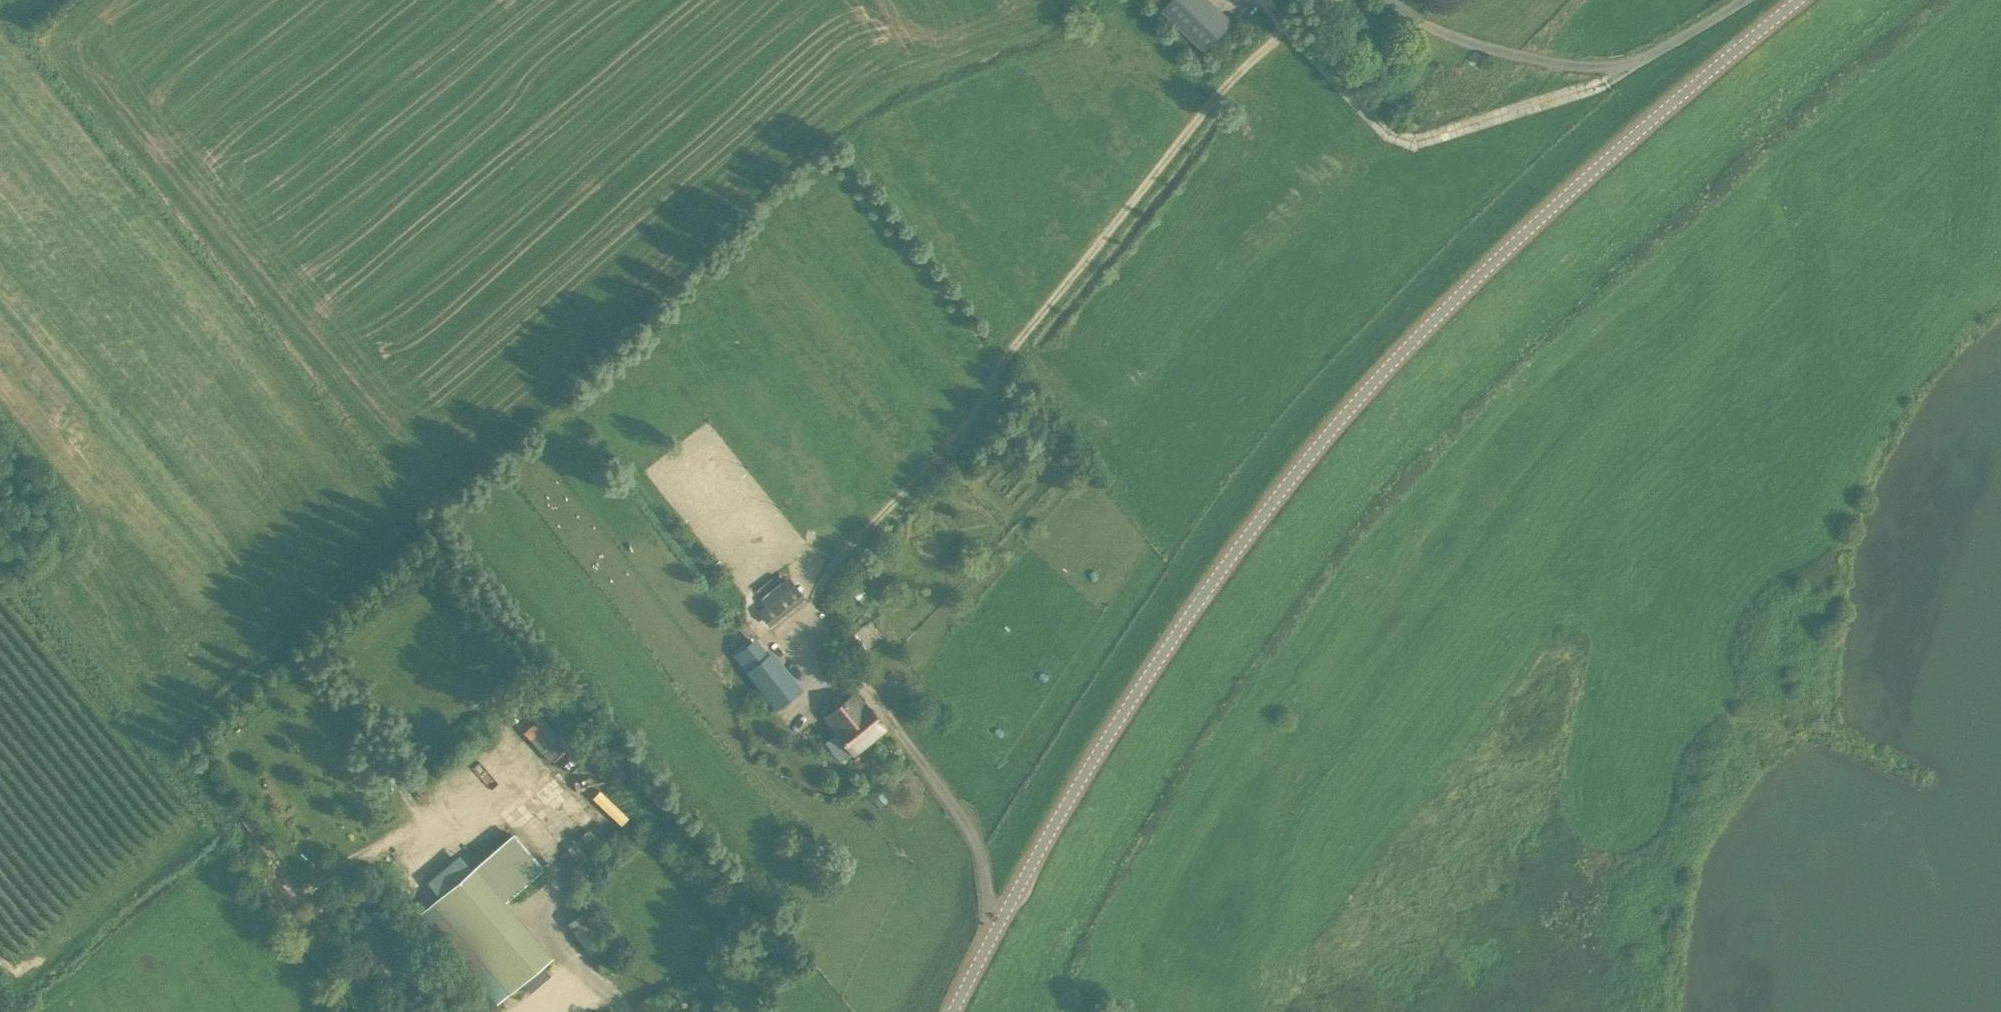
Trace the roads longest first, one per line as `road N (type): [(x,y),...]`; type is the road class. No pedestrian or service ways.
road 1 (tertiary): [(952,1011),(1124,710),(1307,455),(1394,358),(1564,195),(1795,0)]
road 2 (track): [(1287,27),(1190,126),(1009,352),(942,454),(827,571),(809,622),(823,657),(844,676),(869,683)]
road 3 (track): [(1626,65),(1607,83),(1416,143),(1388,135),(1265,4)]

